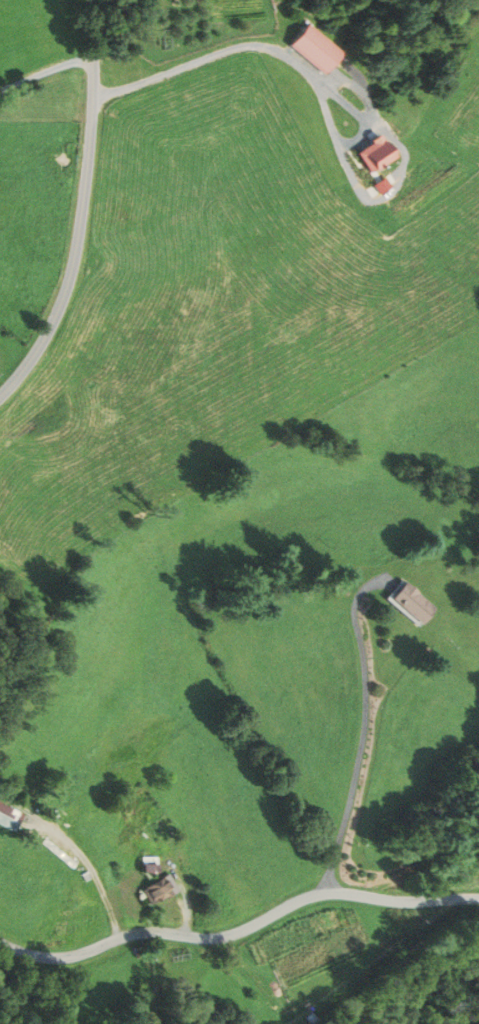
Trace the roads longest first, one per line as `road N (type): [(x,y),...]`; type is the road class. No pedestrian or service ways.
road 1 (tertiary): [(91,0),(91,135),(70,278),(35,354),(0,394)]
road 2 (residential): [(0,943),(63,957),(133,933),(215,937),(329,892)]
road 3 (residential): [(329,892),(394,901),(478,898)]

